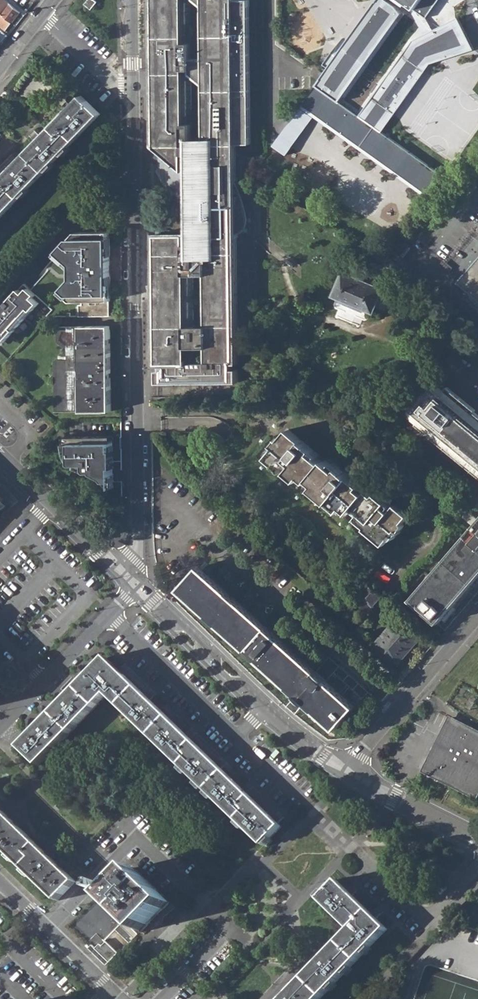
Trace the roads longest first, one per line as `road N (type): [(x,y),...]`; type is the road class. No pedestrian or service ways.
road 1 (residential): [(133,90),(134,582)]
road 2 (residential): [(134,582),(264,708),(349,773)]
road 3 (residential): [(300,798),(110,614)]
road 4 (residential): [(349,773),(477,616)]
road 5 (residential): [(105,998),(113,991),(0,882)]
road 6 (residential): [(477,865),(429,917),(415,913),(373,867)]
road 7 (residential): [(349,773),(477,839)]

